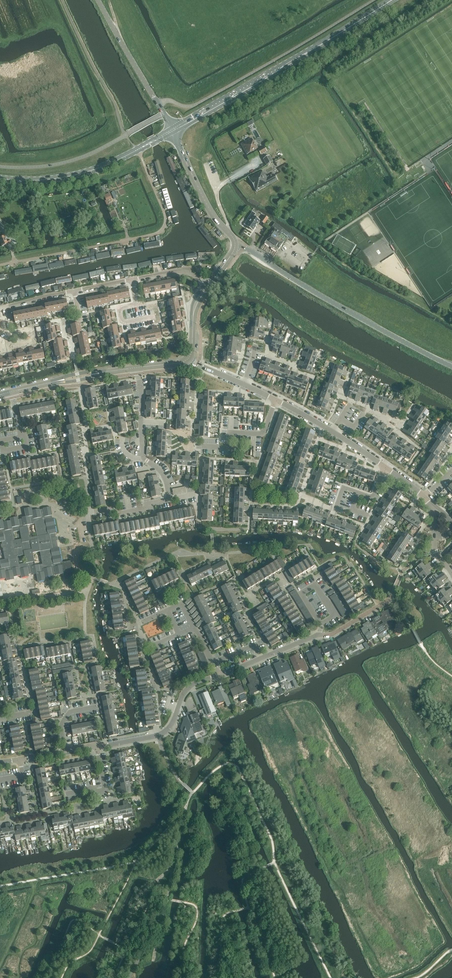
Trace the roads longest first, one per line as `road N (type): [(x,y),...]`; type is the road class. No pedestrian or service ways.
road 1 (secondary): [(172,130),(391,0)]
road 2 (residential): [(0,265),(162,231),(165,213),(141,156)]
road 3 (tertiary): [(450,365),(237,247)]
road 4 (unclassified): [(172,130),(98,0)]
road 5 (secondary): [(137,150),(71,176),(0,178)]
road 6 (residential): [(89,514),(170,500),(157,467),(143,458)]
road 7 (secondary): [(237,247),(172,130)]

